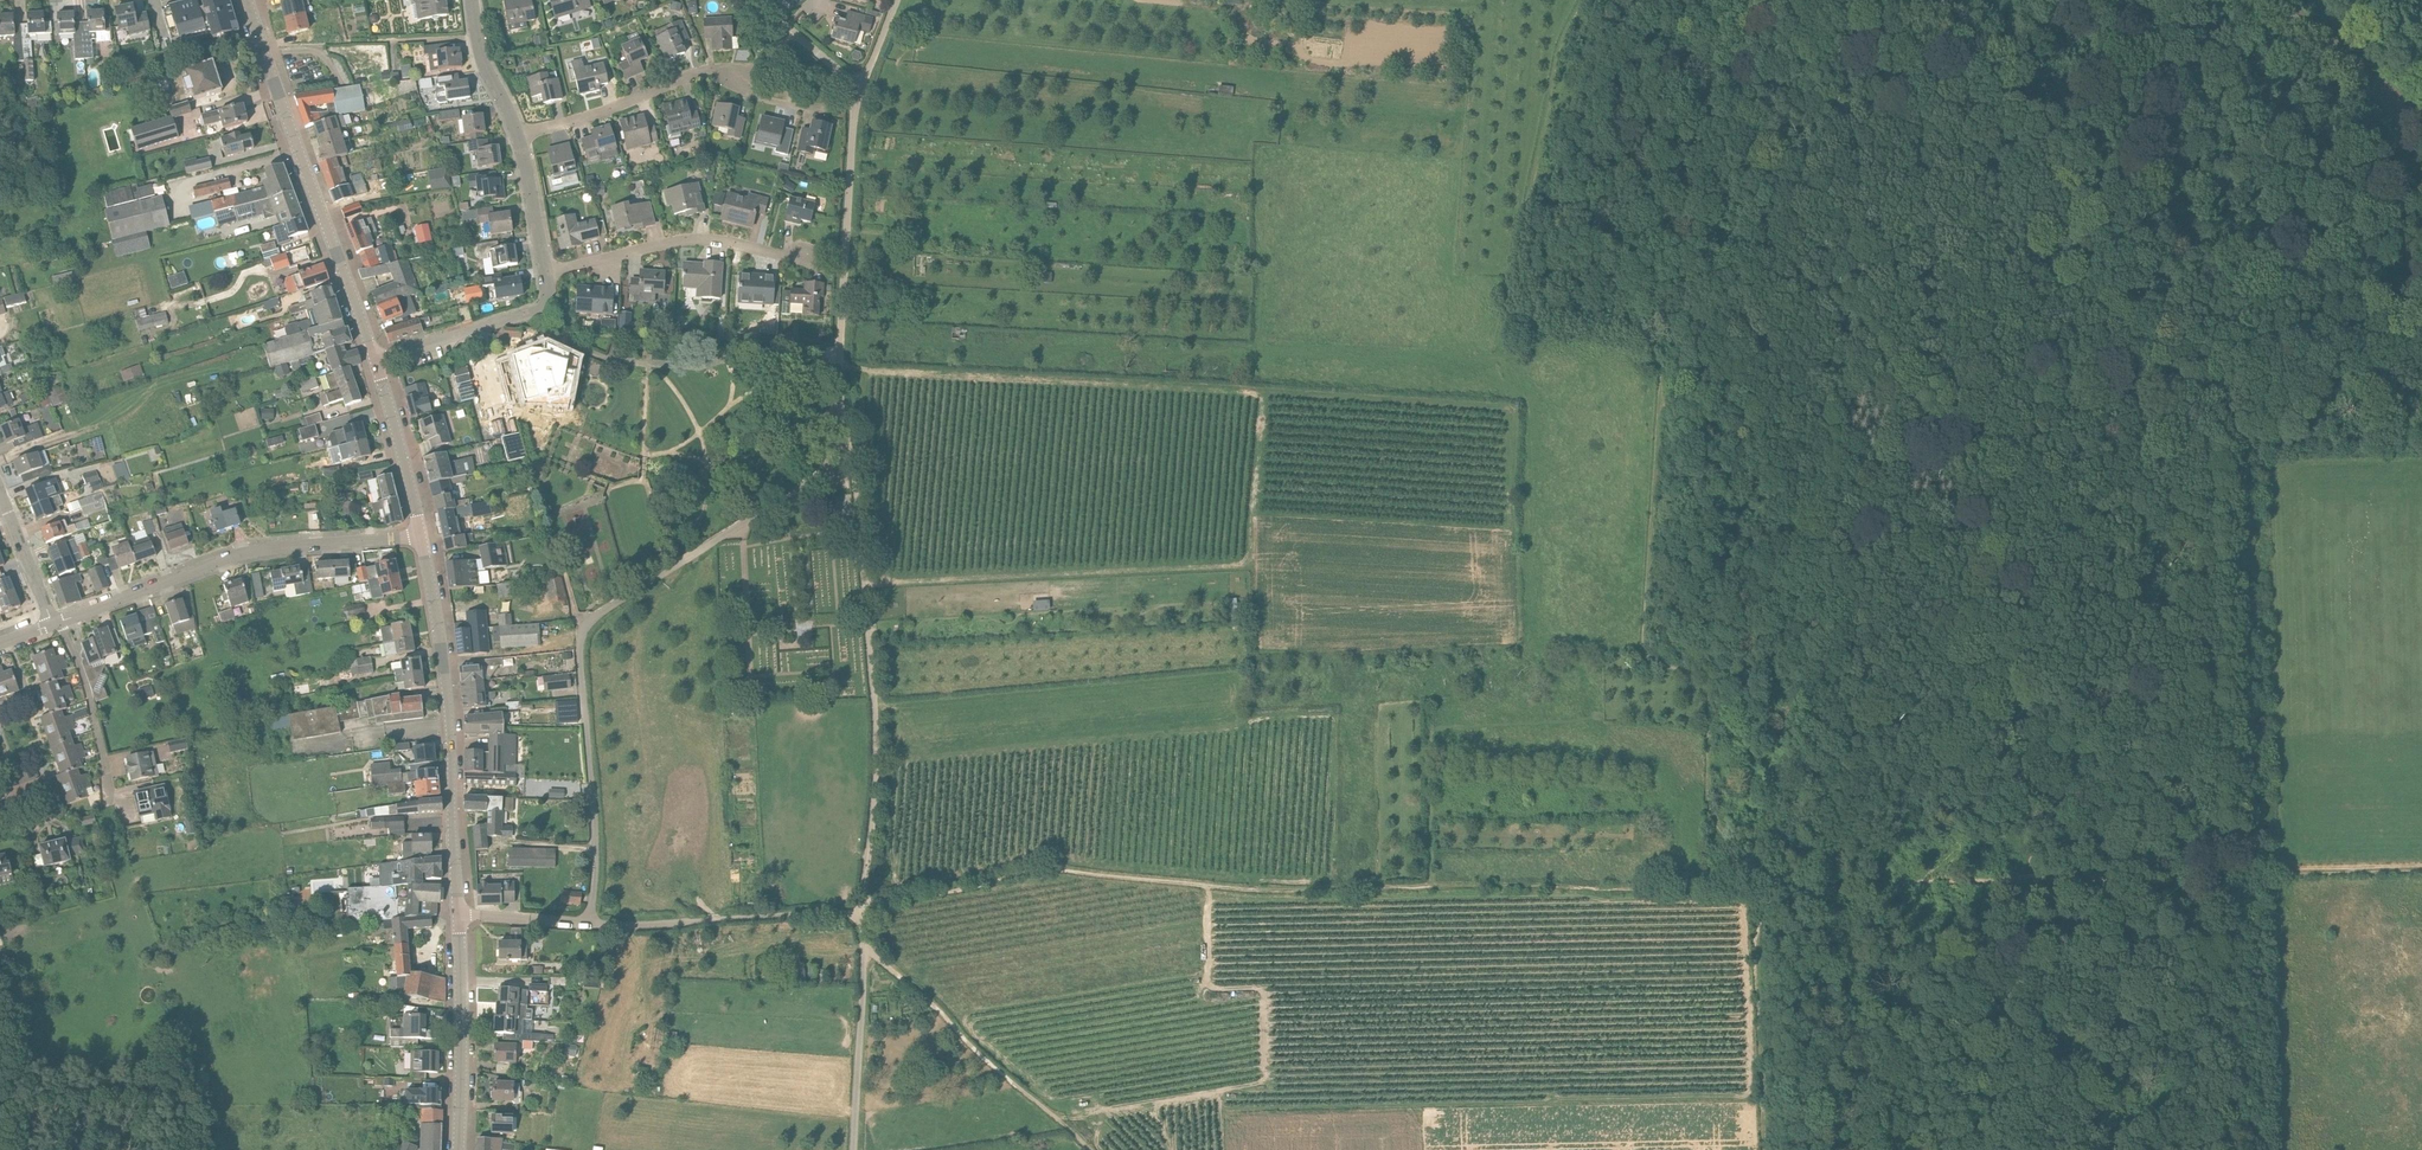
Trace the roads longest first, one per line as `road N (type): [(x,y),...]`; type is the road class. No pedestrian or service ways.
road 1 (track): [(1770,885),(1260,890),(1050,870),(863,904)]
road 2 (unclassified): [(585,923),(863,913),(876,732),(848,455)]
road 3 (unclassified): [(848,455),(585,629),(580,658),(596,844),(585,923)]
road 4 (track): [(1207,886),(1206,984),(1263,994),(1267,1083),(1056,1119)]
road 5 (track): [(684,560),(653,602),(637,647),(650,794),(633,872),(648,898),(691,921)]
road 6 (tertiary): [(375,360),(247,0)]
road 7 (tertiary): [(458,914),(452,730),(421,535)]
road 8 (residential): [(64,616),(289,547),(421,535)]
road 9 (residential): [(826,111),(769,99),(733,75),(703,72),(524,131)]
road 10 (track): [(1090,1149),(864,944)]
road 11 (residential): [(546,272),(694,239),(824,269)]
road 12 (track): [(2217,872),(2227,954),(2230,1149)]
road 13 (track): [(17,454),(117,419),(161,383),(253,353)]
road 14 (track): [(2024,878),(1770,885)]
road 15 (tertiary): [(458,1149),(458,914)]
road 16 (residential): [(125,832),(64,616)]
road 17 (track): [(2421,868),(2217,872)]
road 18 (secondary): [(2421,127),(2266,0)]
road 19 (track): [(2217,872),(2024,878)]
road 20 (tertiary): [(421,535),(375,360)]
road 21 (track): [(2212,705),(2217,872)]
road 22 (residential): [(546,272),(524,131)]
road 23 (residential): [(524,131),(486,59),(477,0)]
road 24 (residential): [(51,622),(0,494)]
road 25 (residential): [(456,335),(540,309),(549,298),(546,272)]
road 26 (unclassified): [(458,914),(585,923)]

